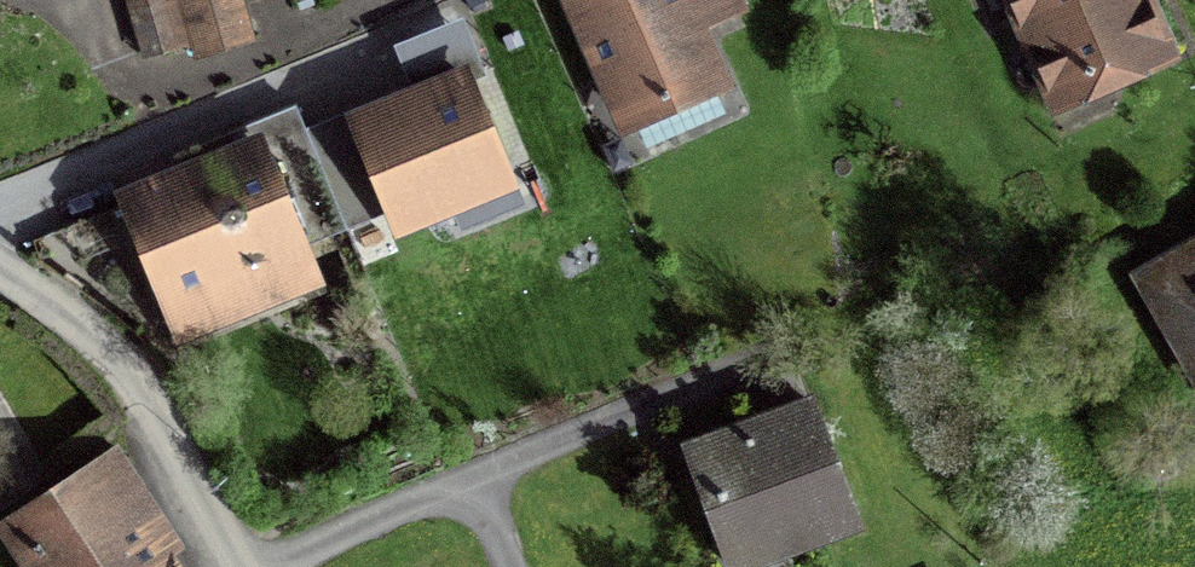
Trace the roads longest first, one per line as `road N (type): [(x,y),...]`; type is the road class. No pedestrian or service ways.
road 1 (residential): [(0,287),(104,352),(147,402),(232,566)]

